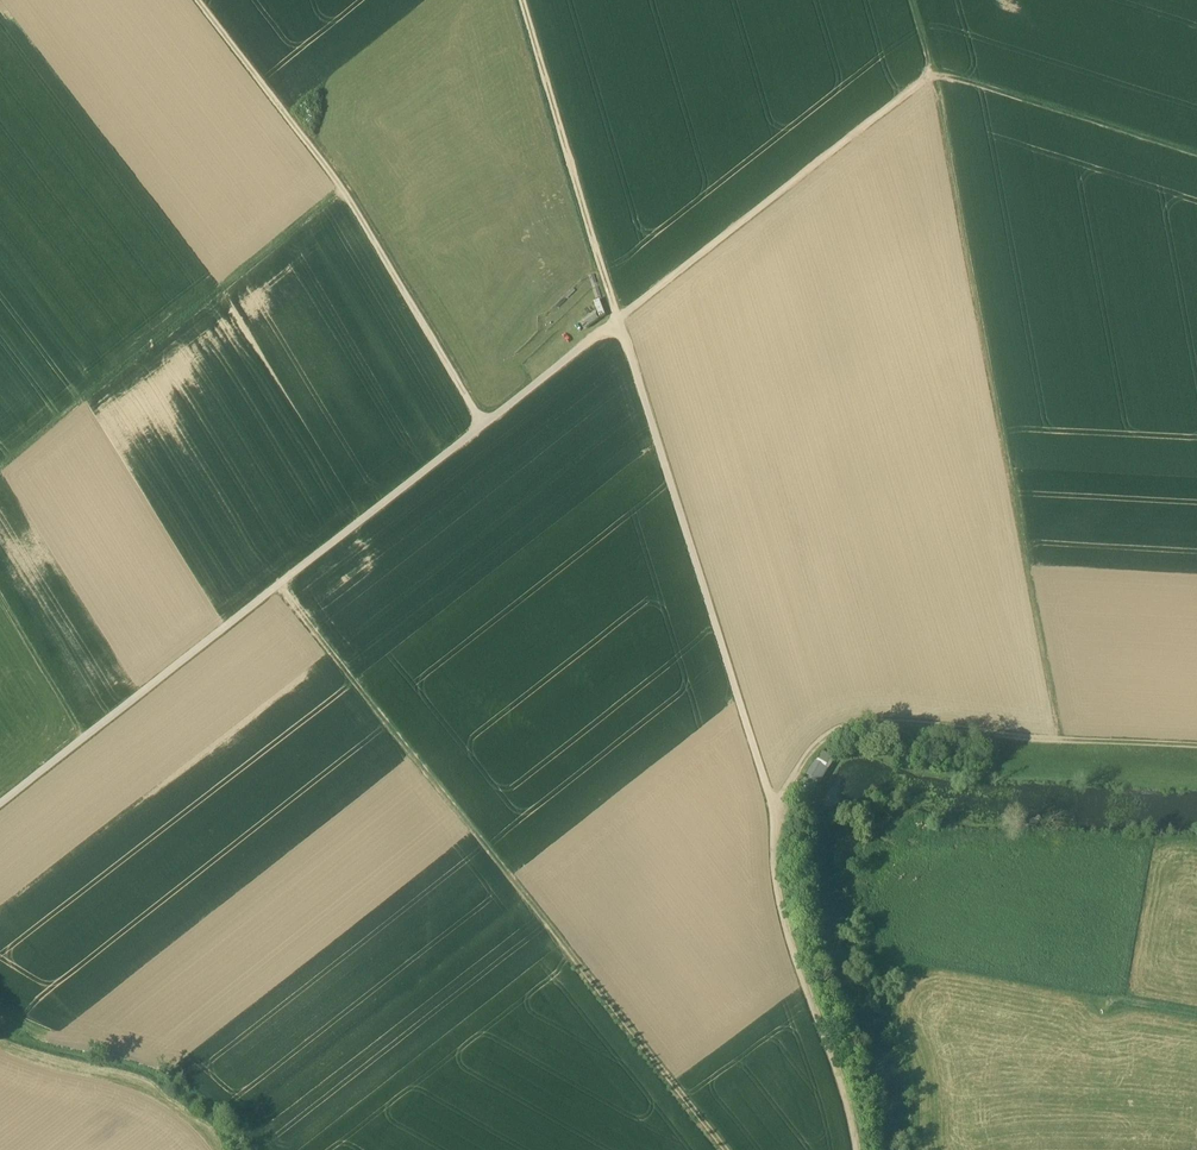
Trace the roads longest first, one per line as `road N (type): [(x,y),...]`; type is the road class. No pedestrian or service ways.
road 1 (track): [(853,1149),(833,1061),(779,910),(773,810),(625,325)]
road 2 (track): [(284,592),(726,1149)]
road 3 (track): [(1058,733),(927,71)]
road 4 (track): [(0,808),(487,433)]
road 5 (track): [(487,433),(346,195),(199,0)]
road 6 (track): [(773,823),(828,734),(861,723),(1196,741)]
road 7 (track): [(0,485),(346,195)]
road 8 (track): [(625,325),(775,186),(927,71)]
road 9 (track): [(525,0),(625,325)]
road 10 (track): [(927,71),(1196,152)]
road 11 (track): [(93,740),(0,588)]
road 12 (track): [(625,325),(487,433)]

